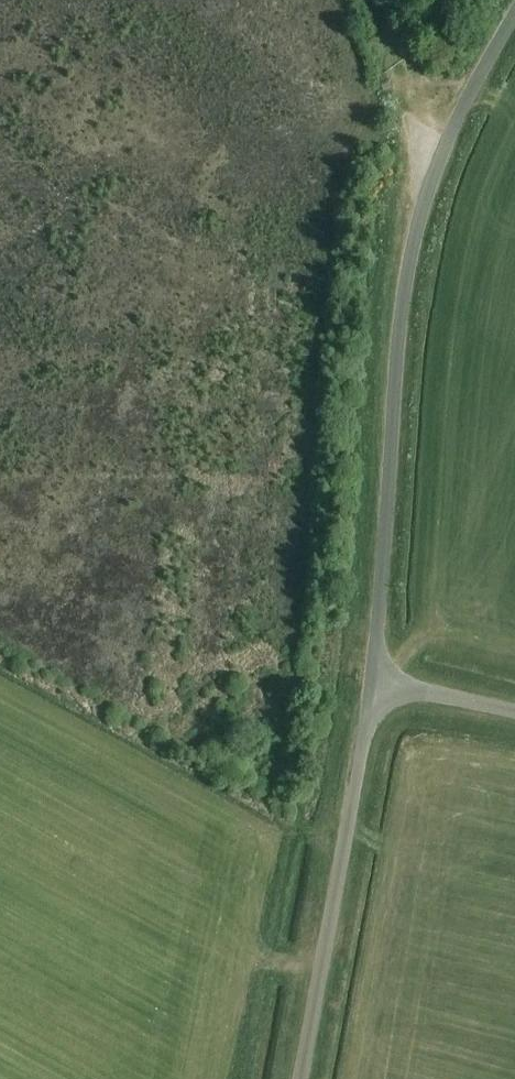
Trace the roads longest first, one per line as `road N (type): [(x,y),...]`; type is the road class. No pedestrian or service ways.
road 1 (unclassified): [(372,685),(414,242),(443,152),(514,14)]
road 2 (unclassified): [(300,1078),(372,685)]
road 3 (track): [(370,0),(443,152)]
road 4 (unclassified): [(514,713),(372,685)]

